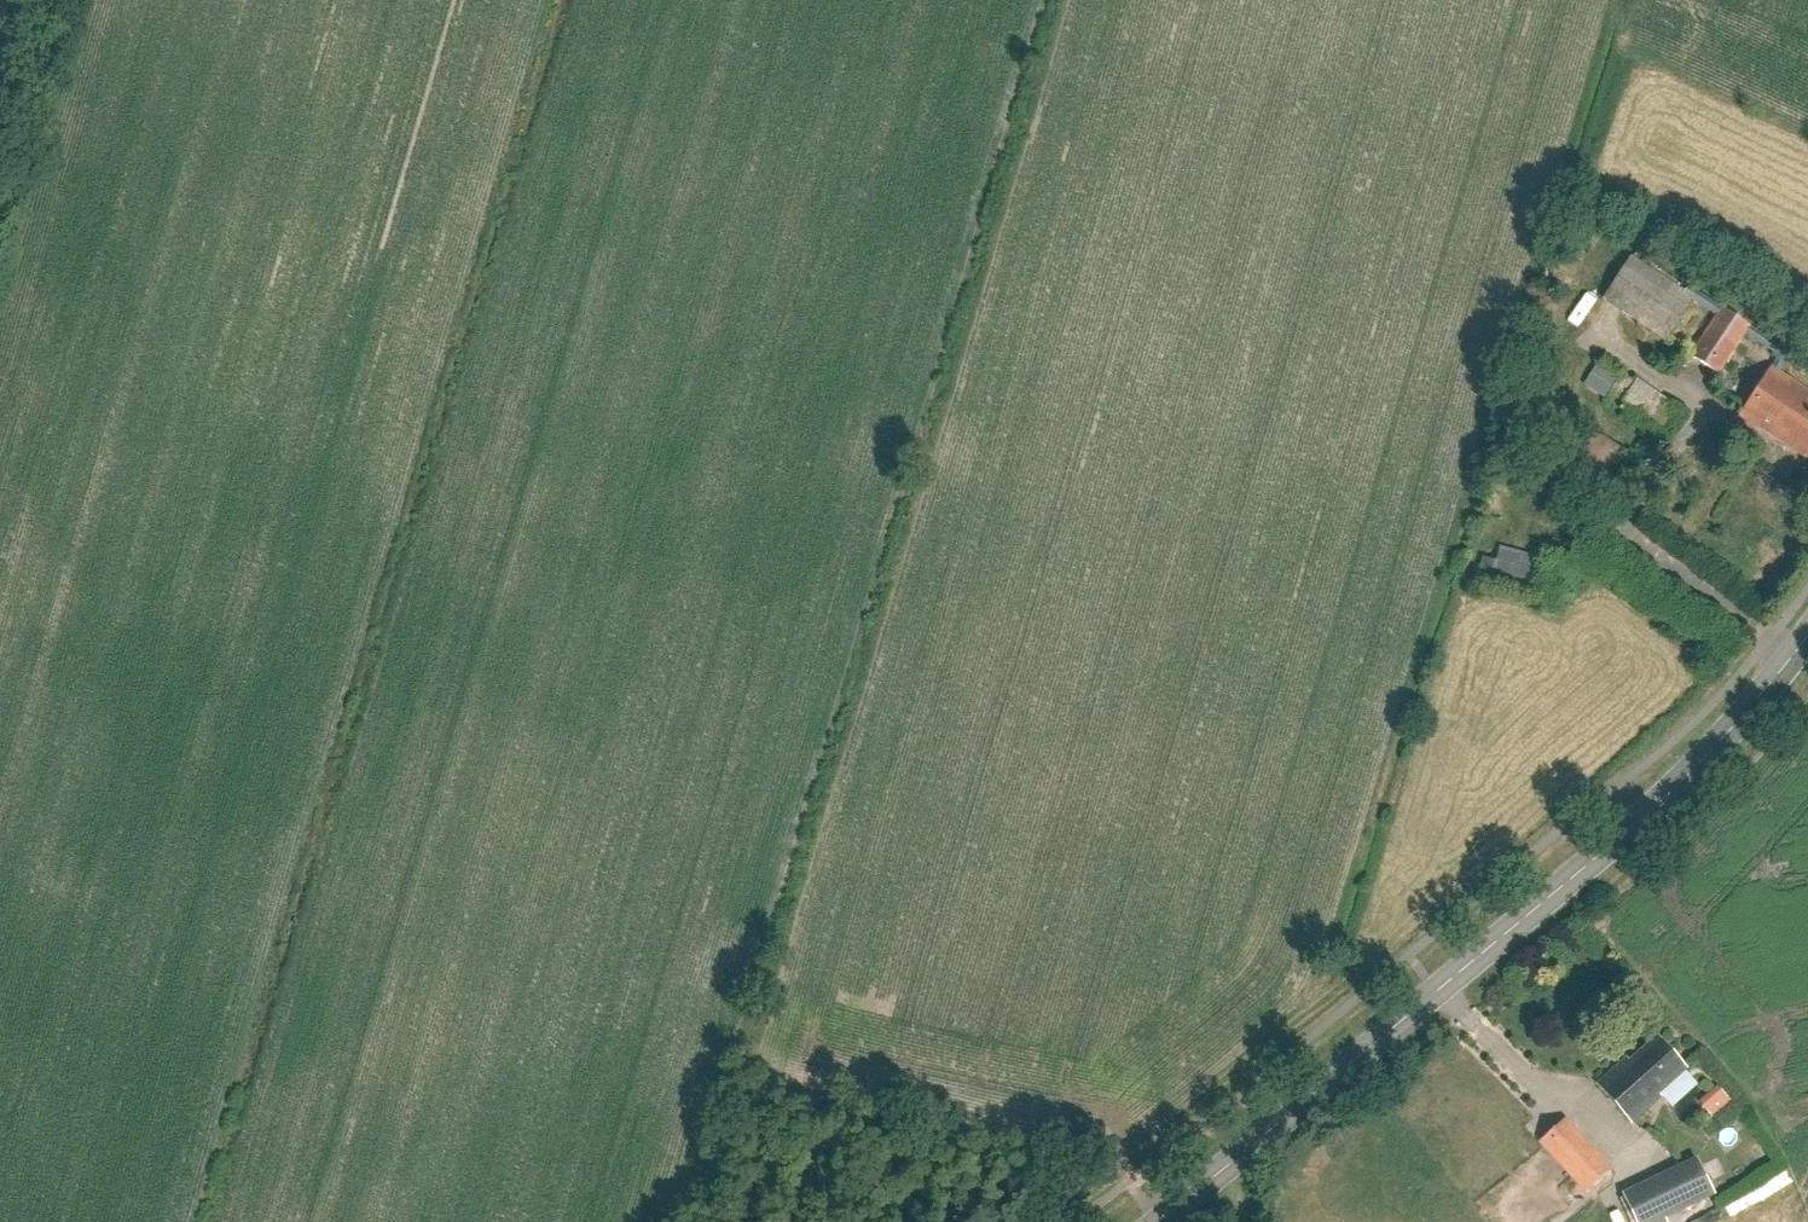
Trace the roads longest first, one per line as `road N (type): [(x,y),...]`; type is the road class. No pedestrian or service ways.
road 1 (secondary): [(1159,1221),(1569,881),(1699,760),(1807,635)]

